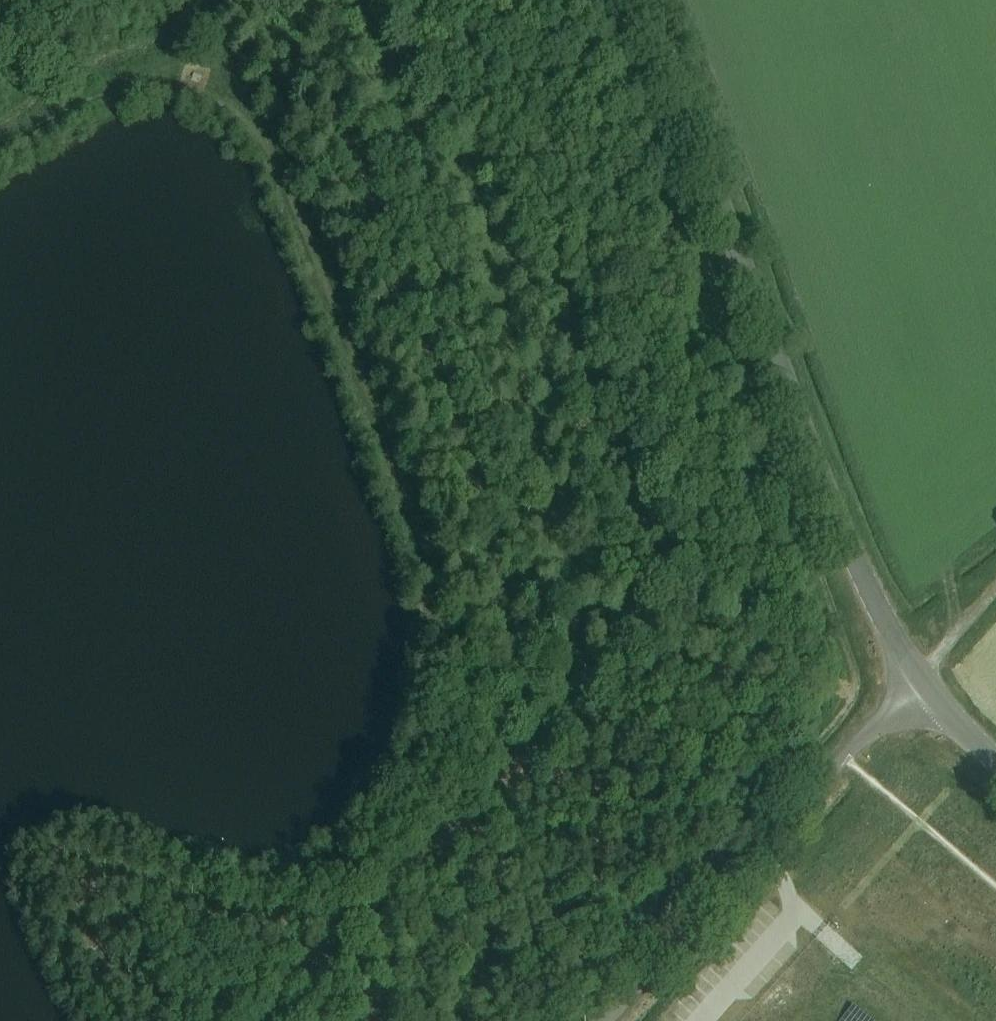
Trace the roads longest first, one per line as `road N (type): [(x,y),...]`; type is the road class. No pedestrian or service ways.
road 1 (track): [(268,1020),(518,763),(553,718),(572,666),(567,577),(491,267),(377,0)]
road 2 (track): [(508,775),(266,121),(244,95),(140,38),(213,0)]
road 3 (tertiary): [(918,668),(841,523),(646,0)]
road 4 (residential): [(602,1020),(918,668)]
road 5 (tertiary): [(995,758),(918,668)]

